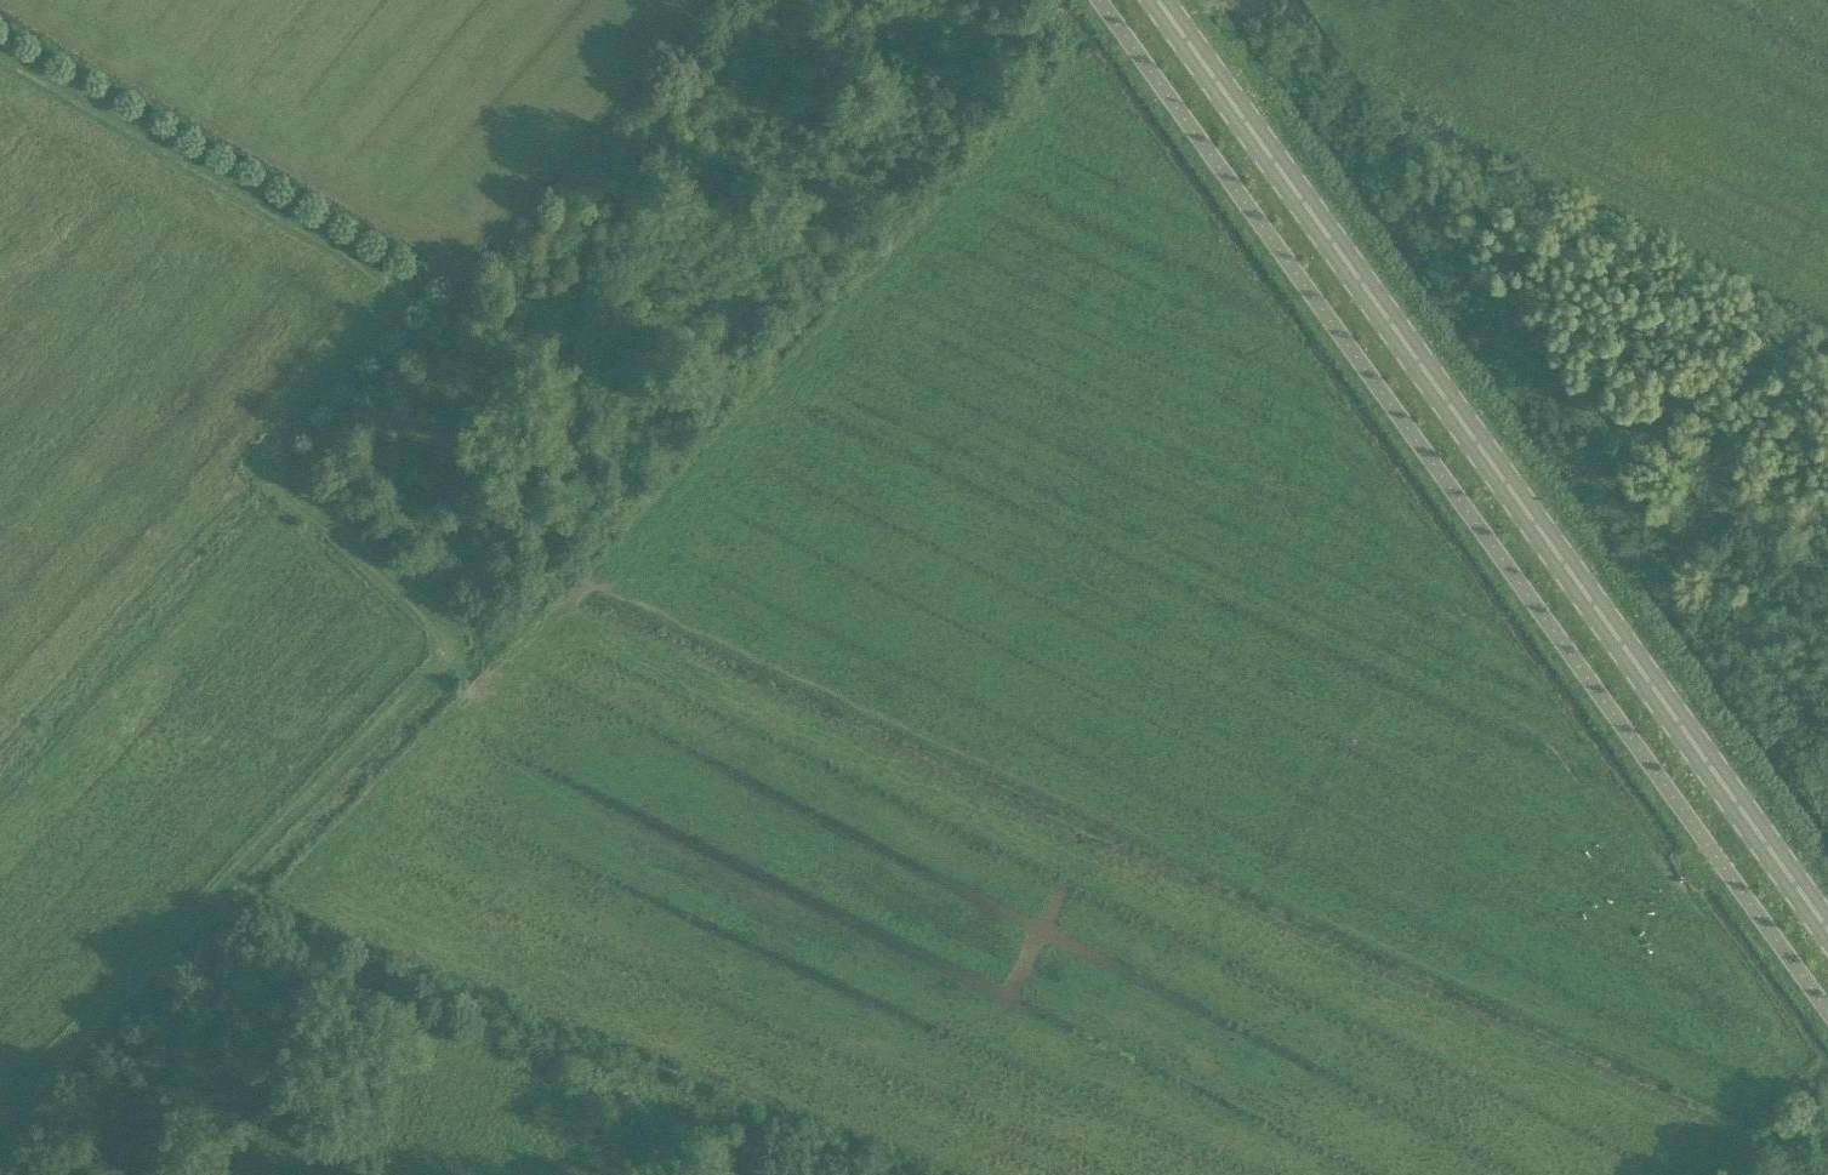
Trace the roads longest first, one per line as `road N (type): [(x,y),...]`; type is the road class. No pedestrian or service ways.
road 1 (secondary): [(1827,941),(1149,0)]

